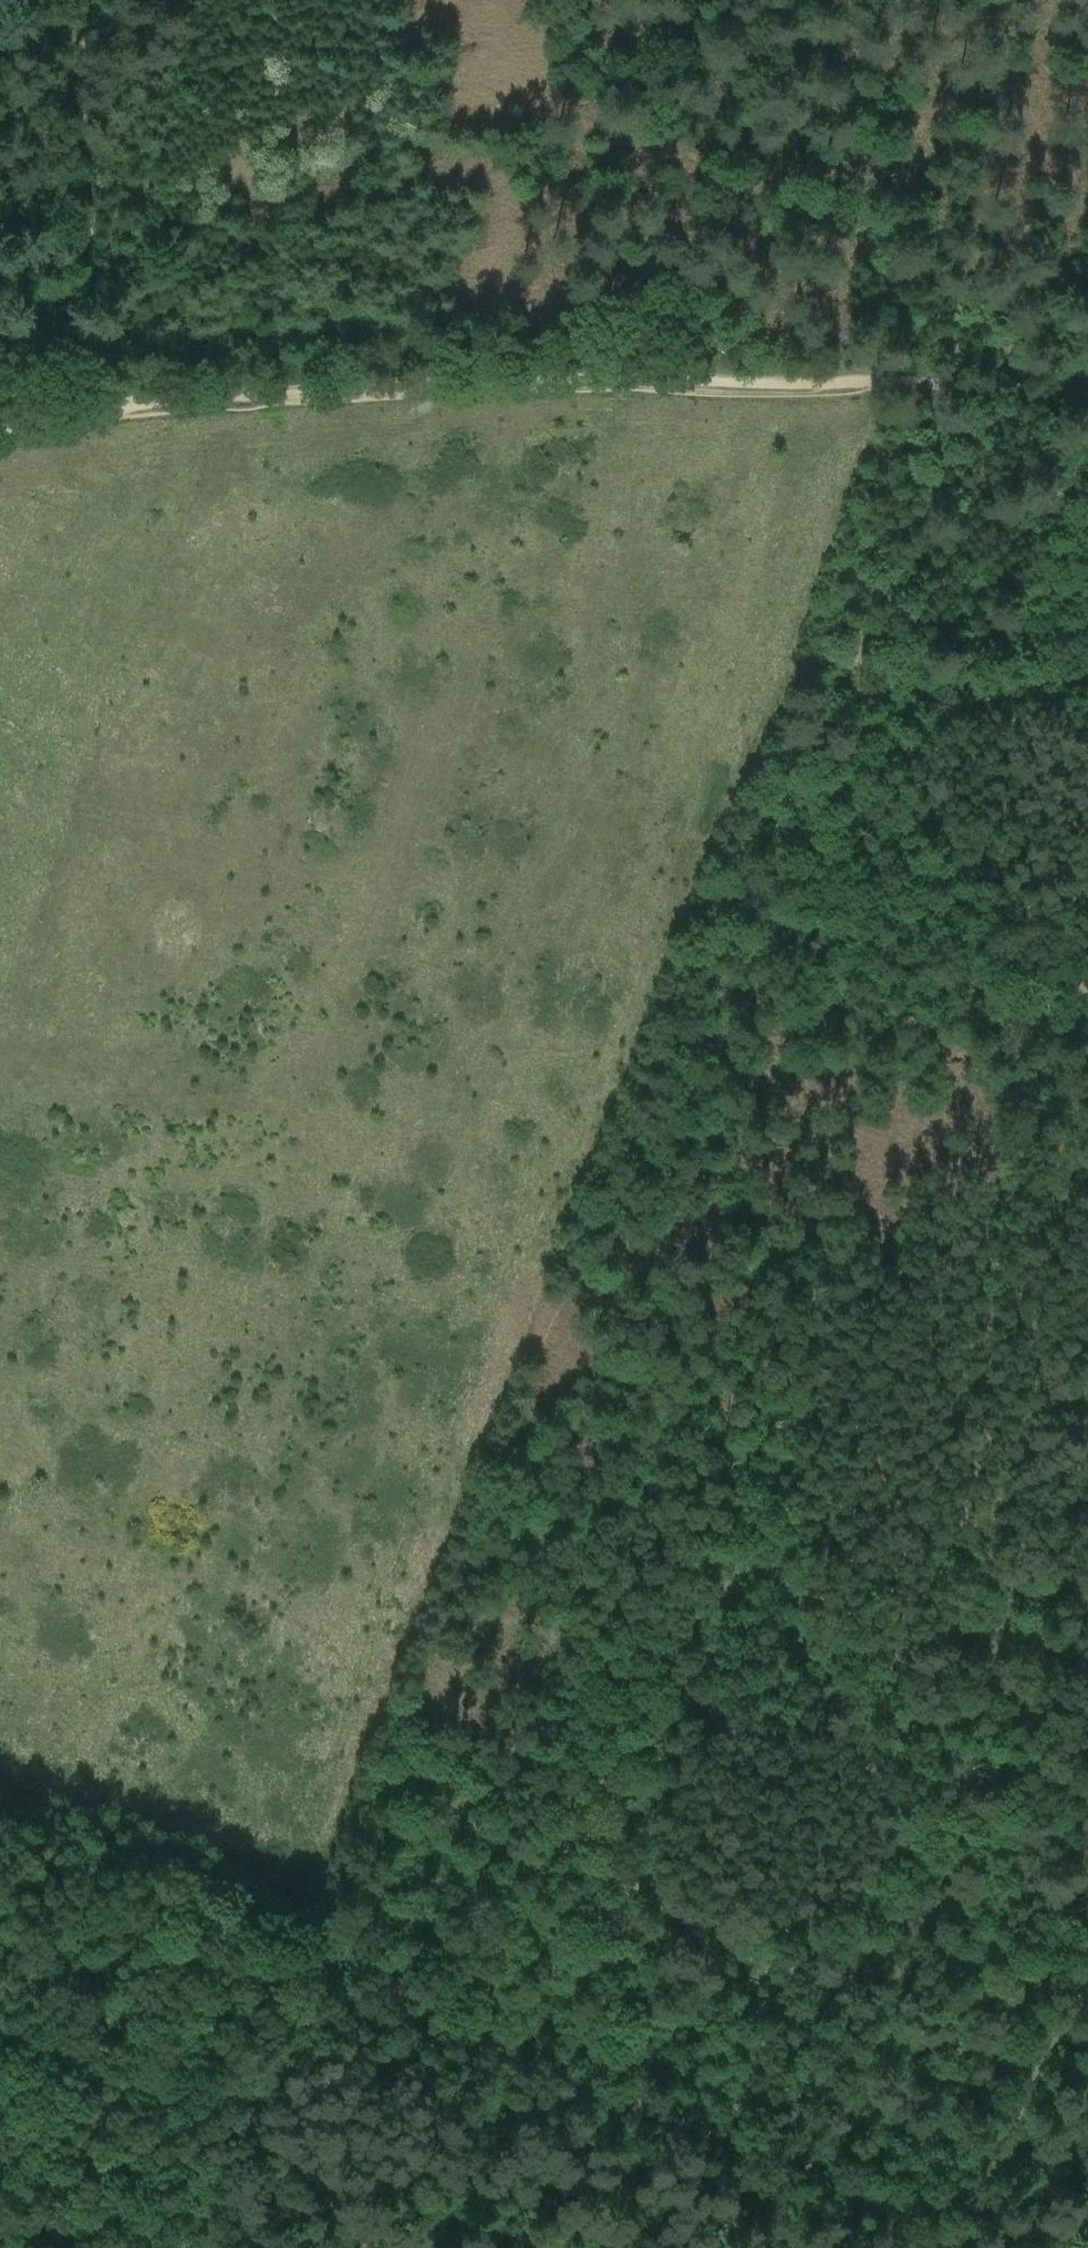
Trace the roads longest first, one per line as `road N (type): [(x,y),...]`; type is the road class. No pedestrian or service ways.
road 1 (track): [(0,411),(85,409),(162,395),(370,389),(466,375),(708,375),(1087,397)]
road 2 (track): [(356,1974),(0,1835)]
road 3 (track): [(949,2240),(1087,1973)]

